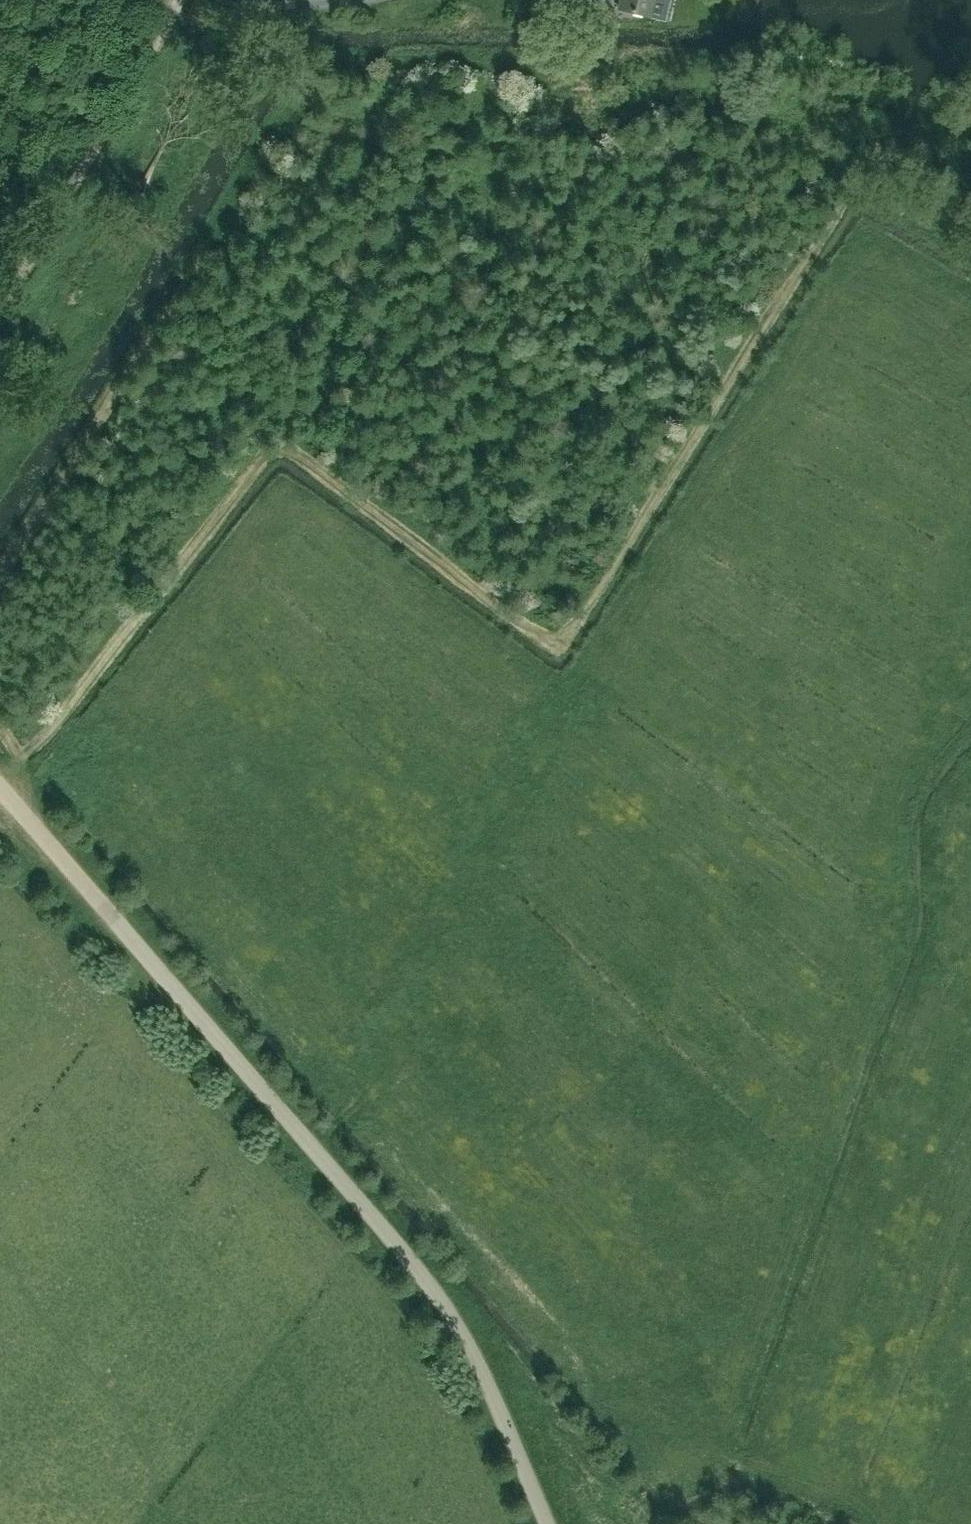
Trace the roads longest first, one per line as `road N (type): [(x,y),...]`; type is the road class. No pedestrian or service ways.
road 1 (unclassified): [(547,1523),(476,1363),(434,1288),(0,786)]
road 2 (unclassified): [(180,0),(0,311)]

